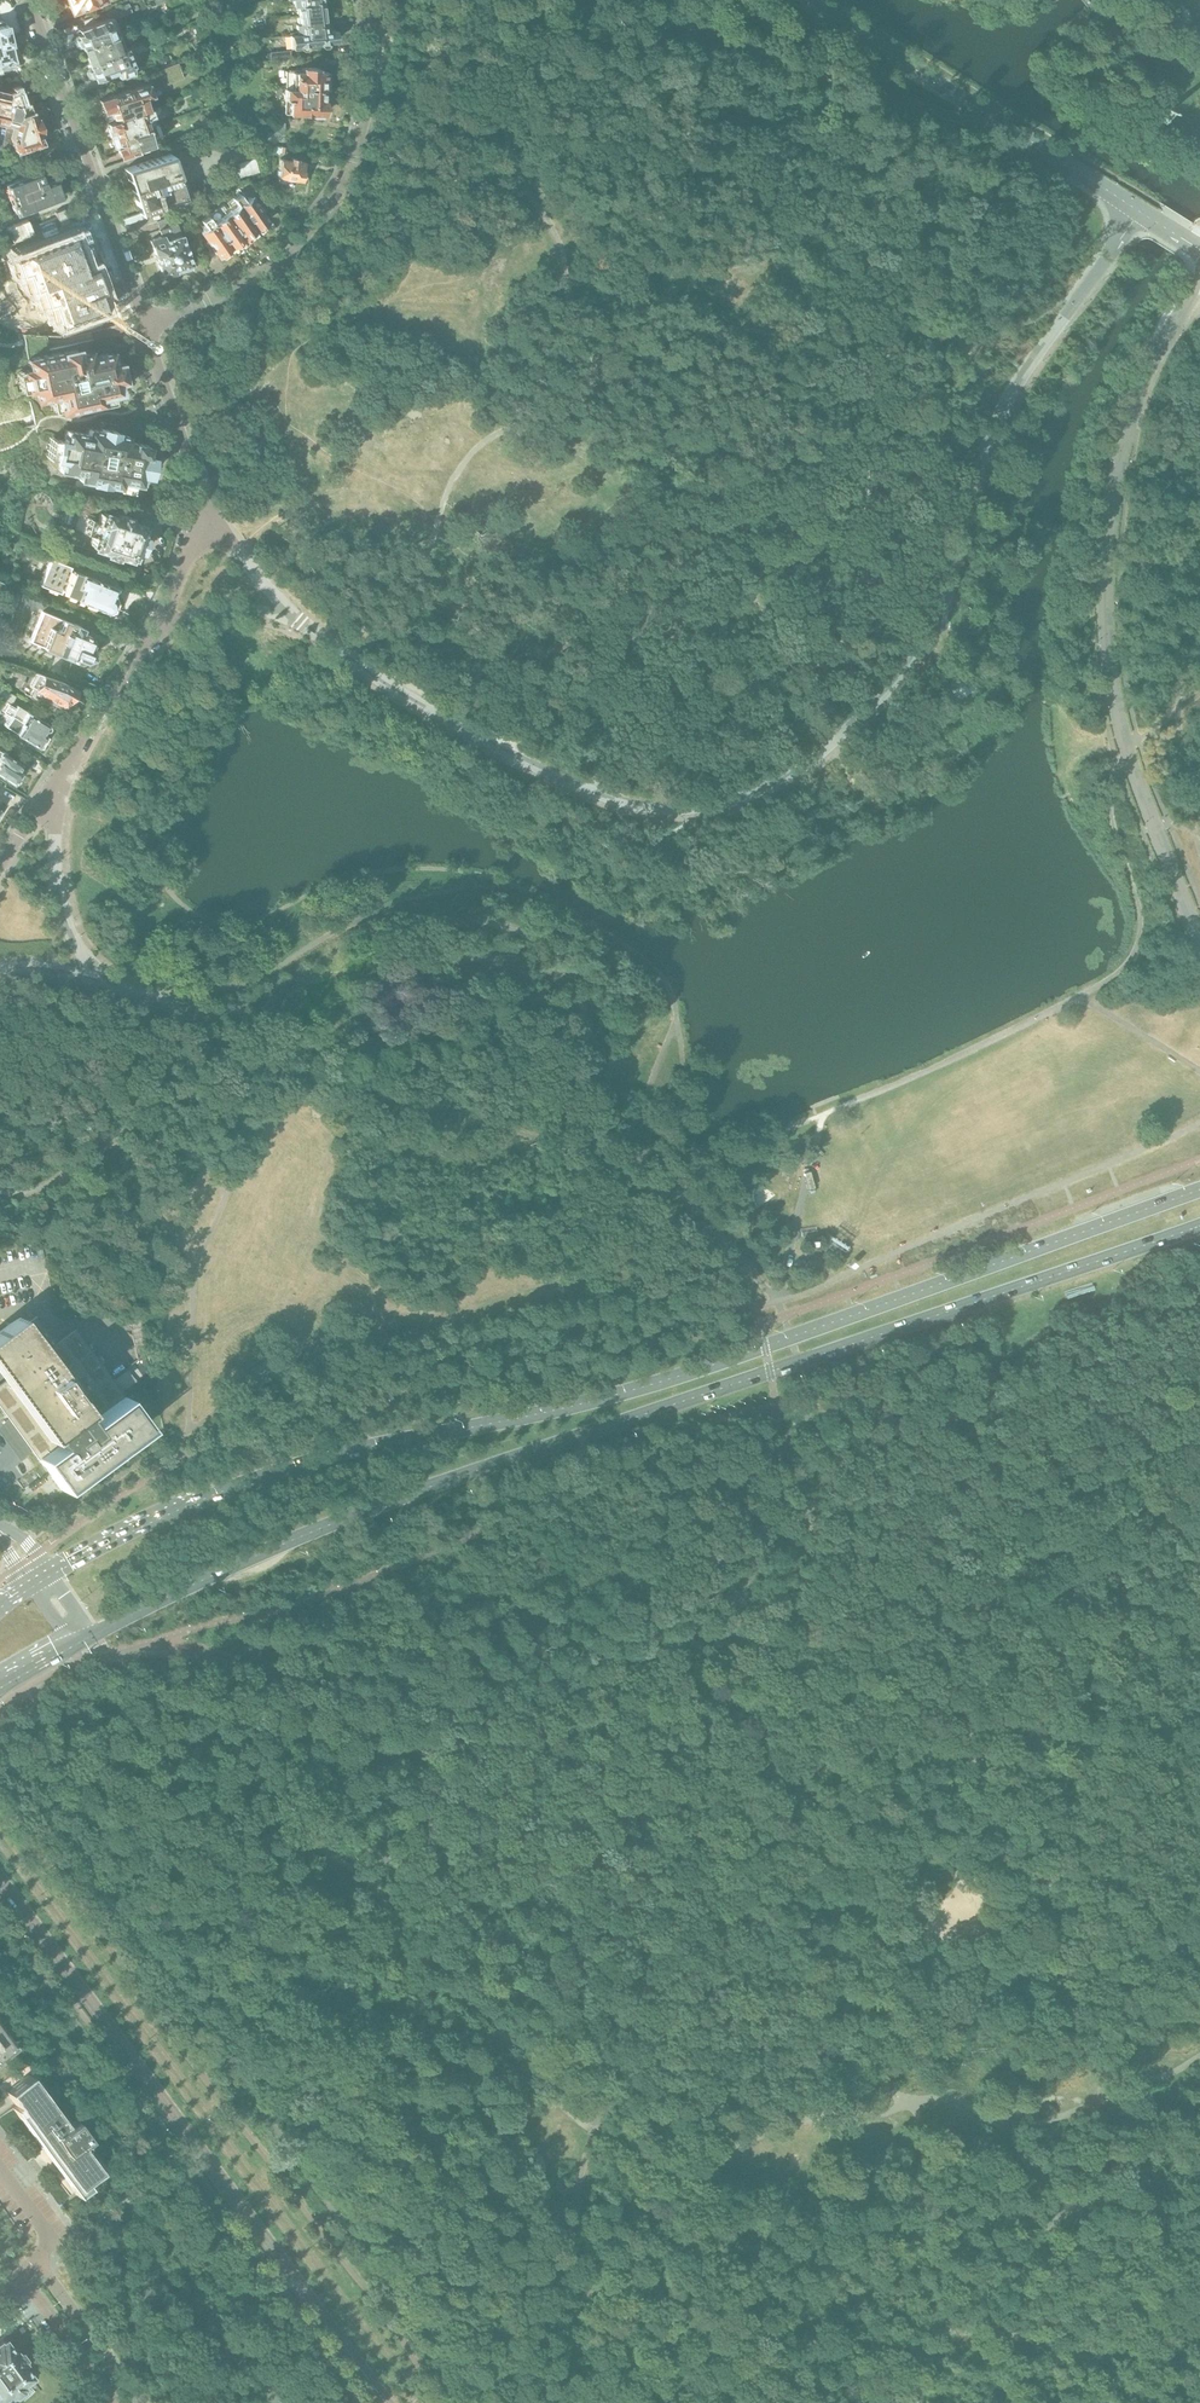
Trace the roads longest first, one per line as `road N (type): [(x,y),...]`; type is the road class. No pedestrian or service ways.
road 1 (residential): [(281,609),(399,692),(591,791),(661,809),(760,790),(814,758),(919,649),(1003,409),(1141,210)]
road 2 (primary): [(1199,1190),(694,1374),(338,1454),(232,1488),(52,1576)]
road 3 (primary): [(88,1636),(359,1514),(1199,1223)]
road 4 (residential): [(1199,939),(1126,746),(1105,596),(1114,490),(1140,385),(1199,282)]
road 5 (tertiary): [(386,2402),(0,1884)]
road 6 (residential): [(605,0),(1020,151),(1047,148)]
road 7 (residential): [(146,329),(243,282),(327,206),(371,95),(367,0)]
road 8 (residential): [(146,329),(26,0)]
road 9 (residential): [(0,867),(162,624)]
road 10 (residential): [(1047,148),(810,0)]
road 11 (residential): [(143,2402),(38,2259),(18,2274)]
road 12 (residential): [(198,487),(146,329)]
road 13 (residential): [(18,2274),(112,2402)]
road 14 (residential): [(198,487),(281,609)]
road 15 (residential): [(162,624),(198,487)]
road 16 (residential): [(52,1576),(38,1554),(28,1495),(3,1535)]
road 17 (residential): [(162,624),(217,610),(281,609)]

